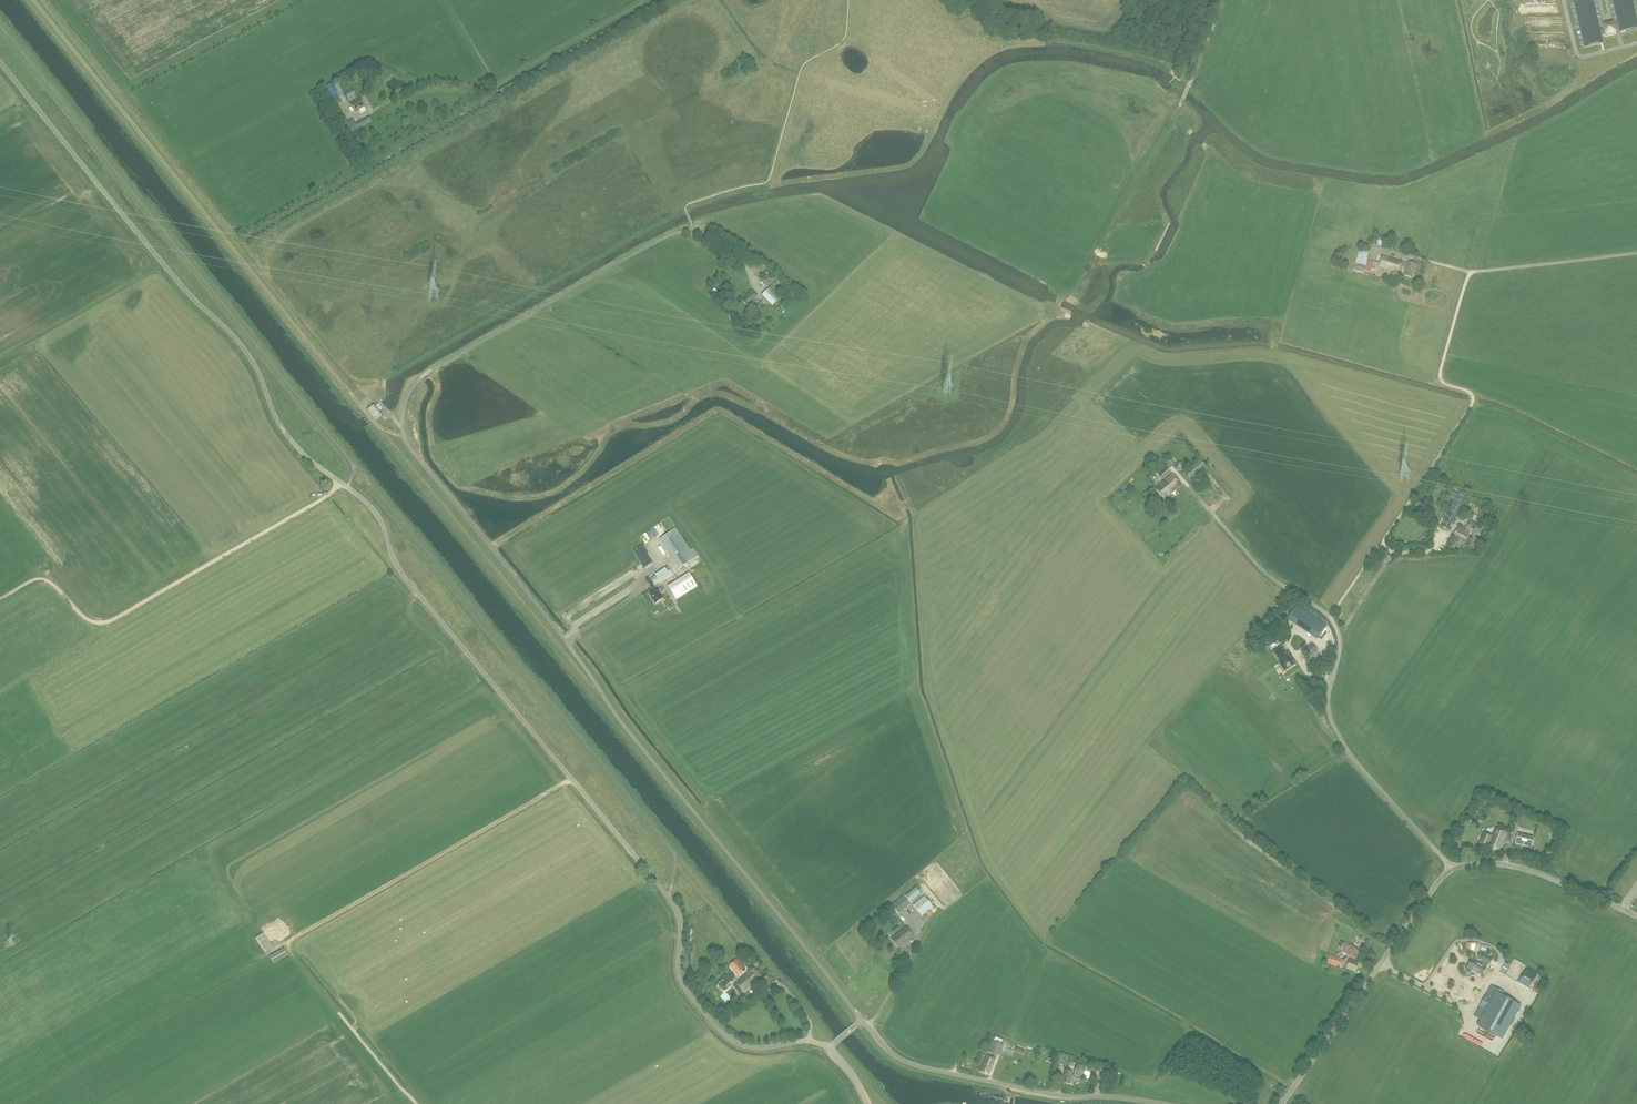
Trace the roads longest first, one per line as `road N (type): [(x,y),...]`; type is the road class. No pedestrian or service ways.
road 1 (unclassified): [(829,1048),(803,1041),(749,1047),(705,1015),(679,974),(681,926),(670,897),(398,568),(373,509),(291,441),(247,353),(190,296),(0,63)]
road 2 (unclassified): [(861,1021),(402,430),(405,400),(424,375),(684,231)]
road 3 (track): [(404,437),(362,408),(33,0)]
road 4 (unclassified): [(1451,868),(1333,725),(1328,697),(1340,646),(1334,621),(1267,574),(1213,515)]
road 5 (track): [(277,947),(571,779)]
road 6 (unclassified): [(861,1021),(915,1065),(1057,1095),(1159,1103)]
road 7 (unclassified): [(1282,1103),(1451,868)]
road 8 (track): [(1189,82),(1057,305)]
road 9 (unclassified): [(1636,916),(1526,869),(1451,868)]
road 10 (unclassified): [(1471,272),(1636,253)]
road 11 (track): [(339,1013),(417,1103)]

